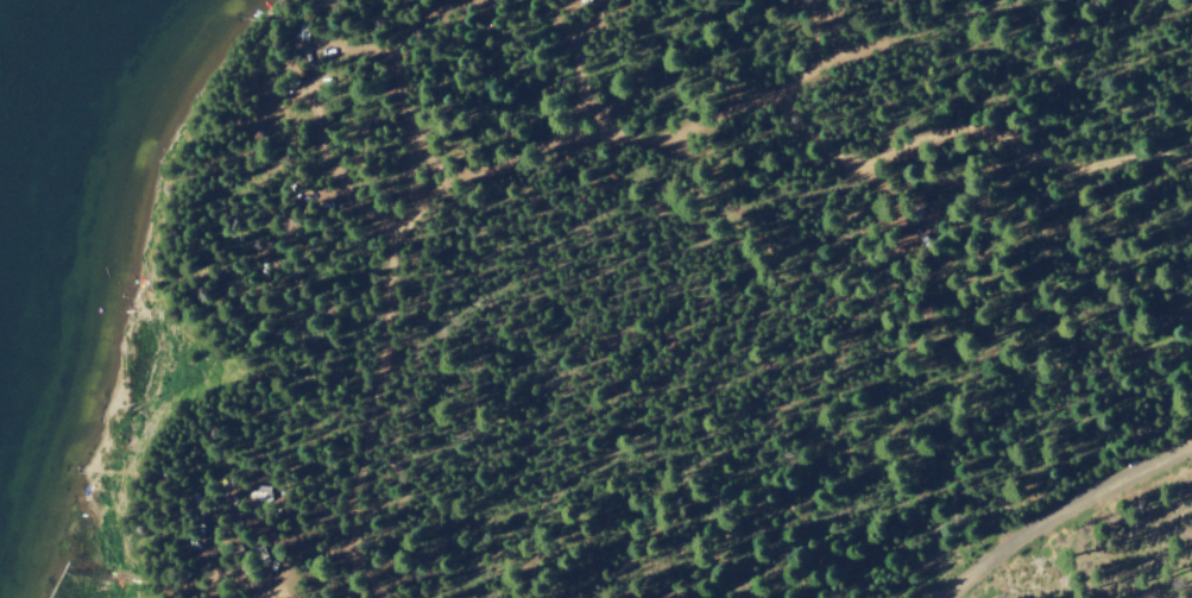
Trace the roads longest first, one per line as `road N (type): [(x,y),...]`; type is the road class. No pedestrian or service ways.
road 1 (track): [(1191,161),(1168,155),(1073,166),(978,133),(945,133),(853,163),(783,117),(740,111),(639,137),(581,136),(462,177),(414,214),(386,271),(377,385),(357,486),(367,597)]
road 2 (residential): [(1191,438),(1013,537),(937,597)]
road 3 (track): [(441,190),(371,62),(294,30)]
road 4 (track): [(613,136),(578,86),(584,39),(601,0)]
road 5 (track): [(763,111),(835,58),(890,37)]
road 6 (track): [(277,597),(222,573),(154,577)]

